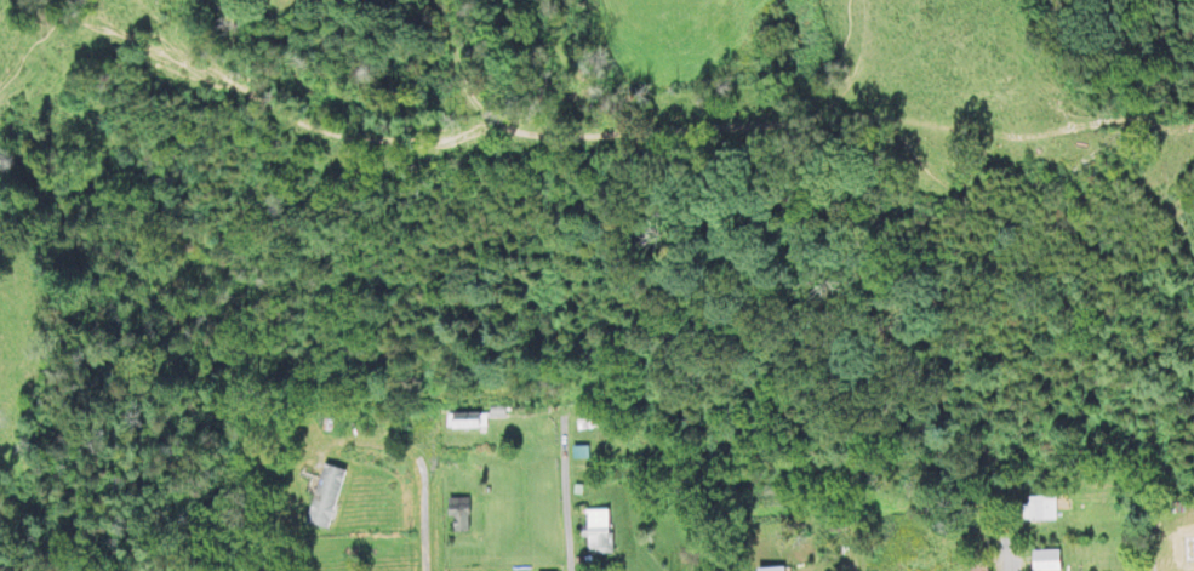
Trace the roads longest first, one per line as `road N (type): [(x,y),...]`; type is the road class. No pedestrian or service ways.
road 1 (residential): [(571,570),(567,410)]

